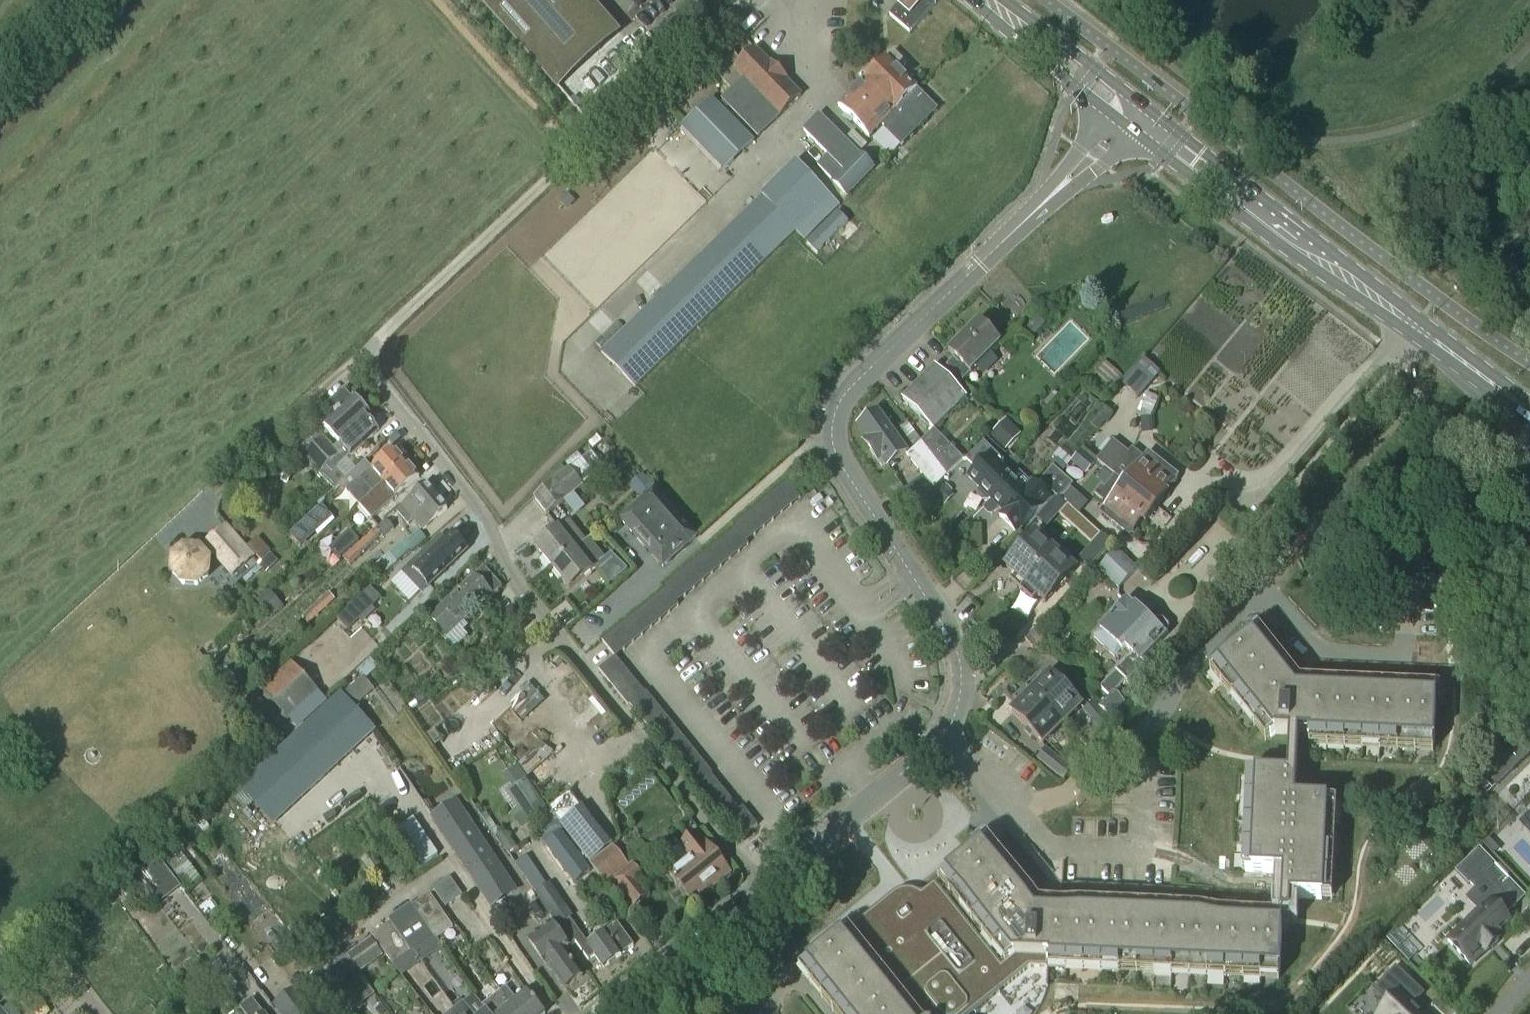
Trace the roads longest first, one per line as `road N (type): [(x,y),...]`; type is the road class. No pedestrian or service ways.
road 1 (residential): [(760,889),(930,753),(955,717),(952,644),(840,463),(834,425),(849,386),(980,264)]
road 2 (residential): [(760,889),(510,577),(487,518),(378,382),(371,356)]
road 3 (track): [(371,356),(378,339),(749,1)]
road 4 (primary): [(1529,412),(1131,115)]
road 5 (unclassified): [(980,264),(1131,115)]
road 6 (residential): [(609,1013),(760,889)]
road 7 (primary): [(1131,115),(987,0)]

